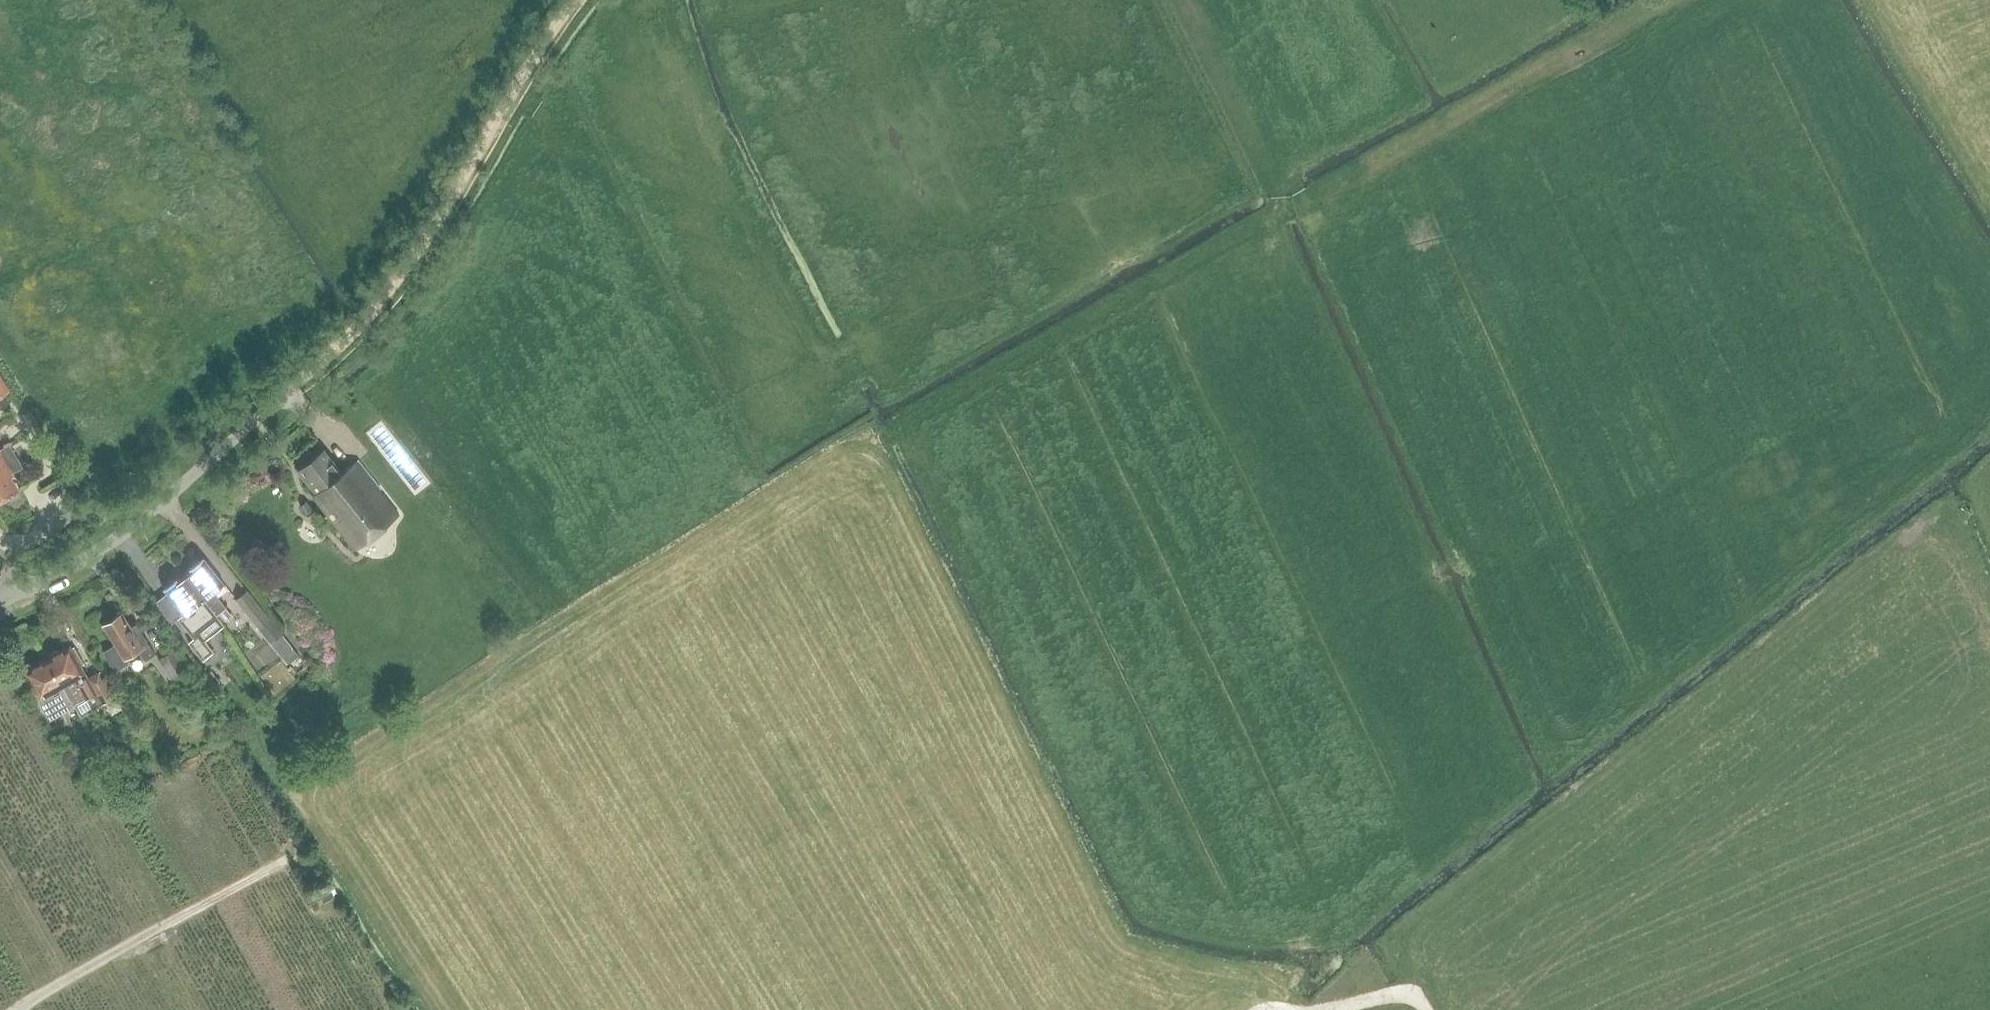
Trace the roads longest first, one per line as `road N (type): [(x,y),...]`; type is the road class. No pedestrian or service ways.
road 1 (track): [(289,390),(391,289),(576,0)]
road 2 (unclassified): [(289,390),(102,547),(0,604)]

